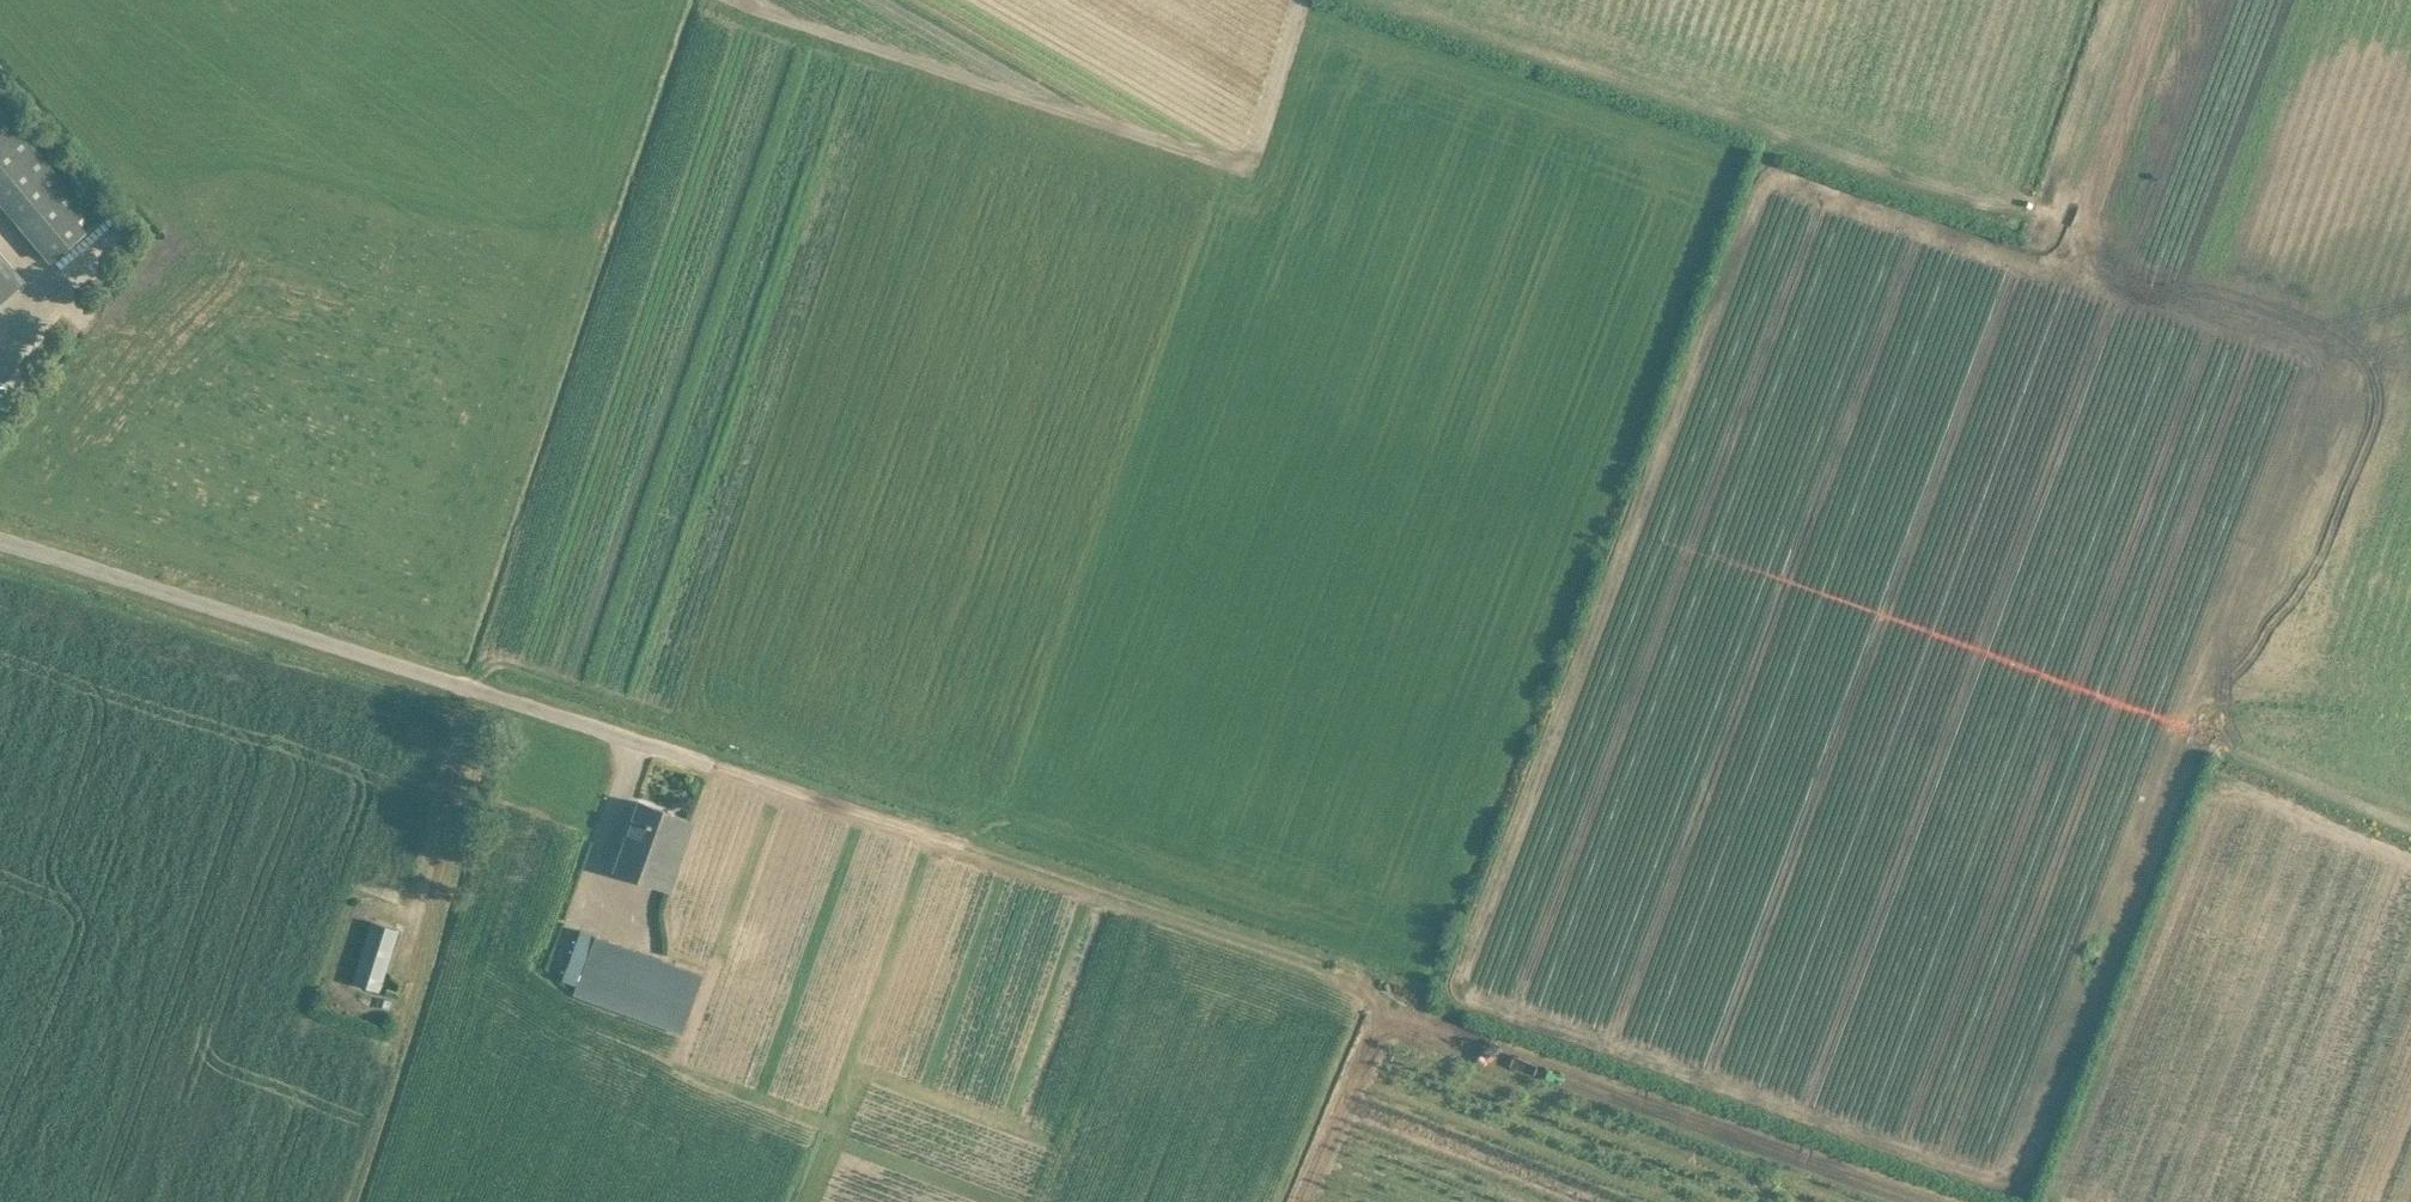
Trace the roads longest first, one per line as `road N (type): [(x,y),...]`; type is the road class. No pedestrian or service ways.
road 1 (track): [(712,757),(2013,1201)]
road 2 (unclassified): [(0,539),(712,757)]

